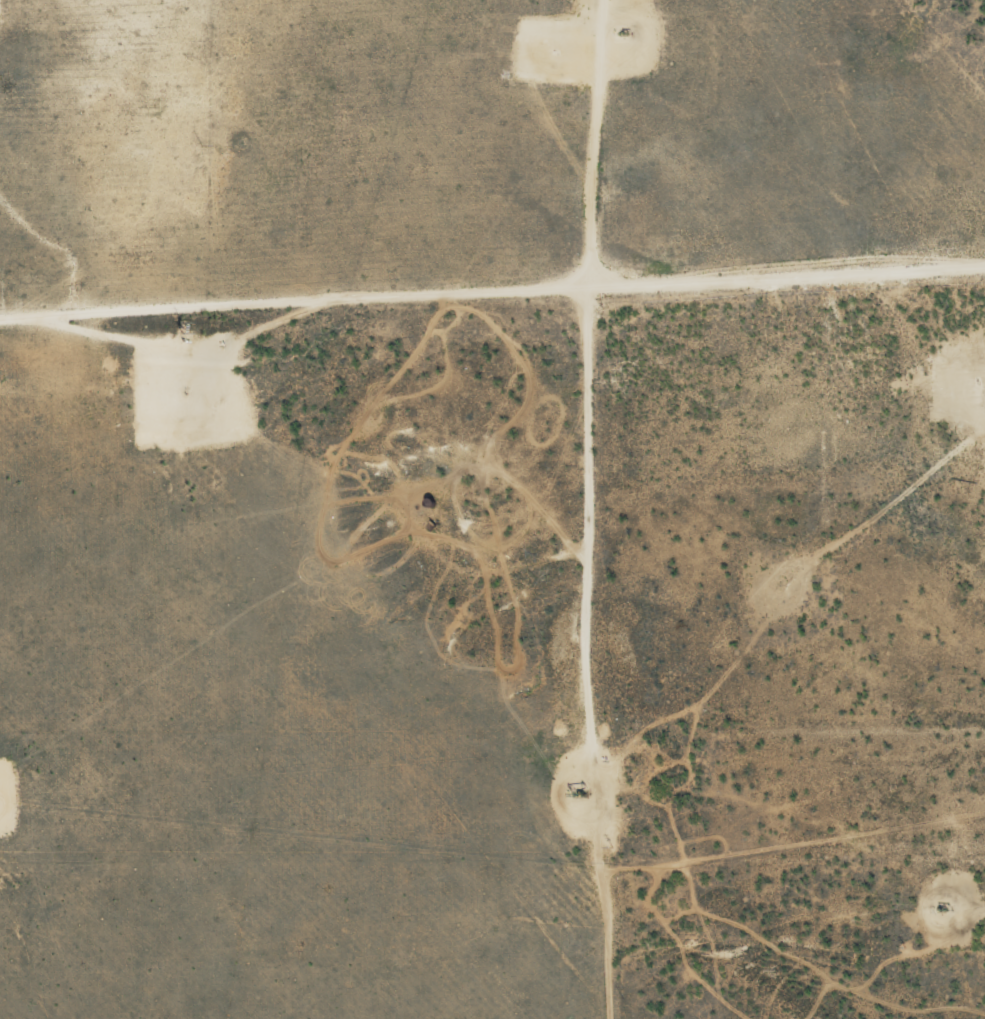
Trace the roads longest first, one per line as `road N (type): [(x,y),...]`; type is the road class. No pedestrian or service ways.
road 1 (residential): [(0,317),(606,274)]
road 2 (track): [(984,244),(606,274)]
road 3 (track): [(606,274),(601,411)]

